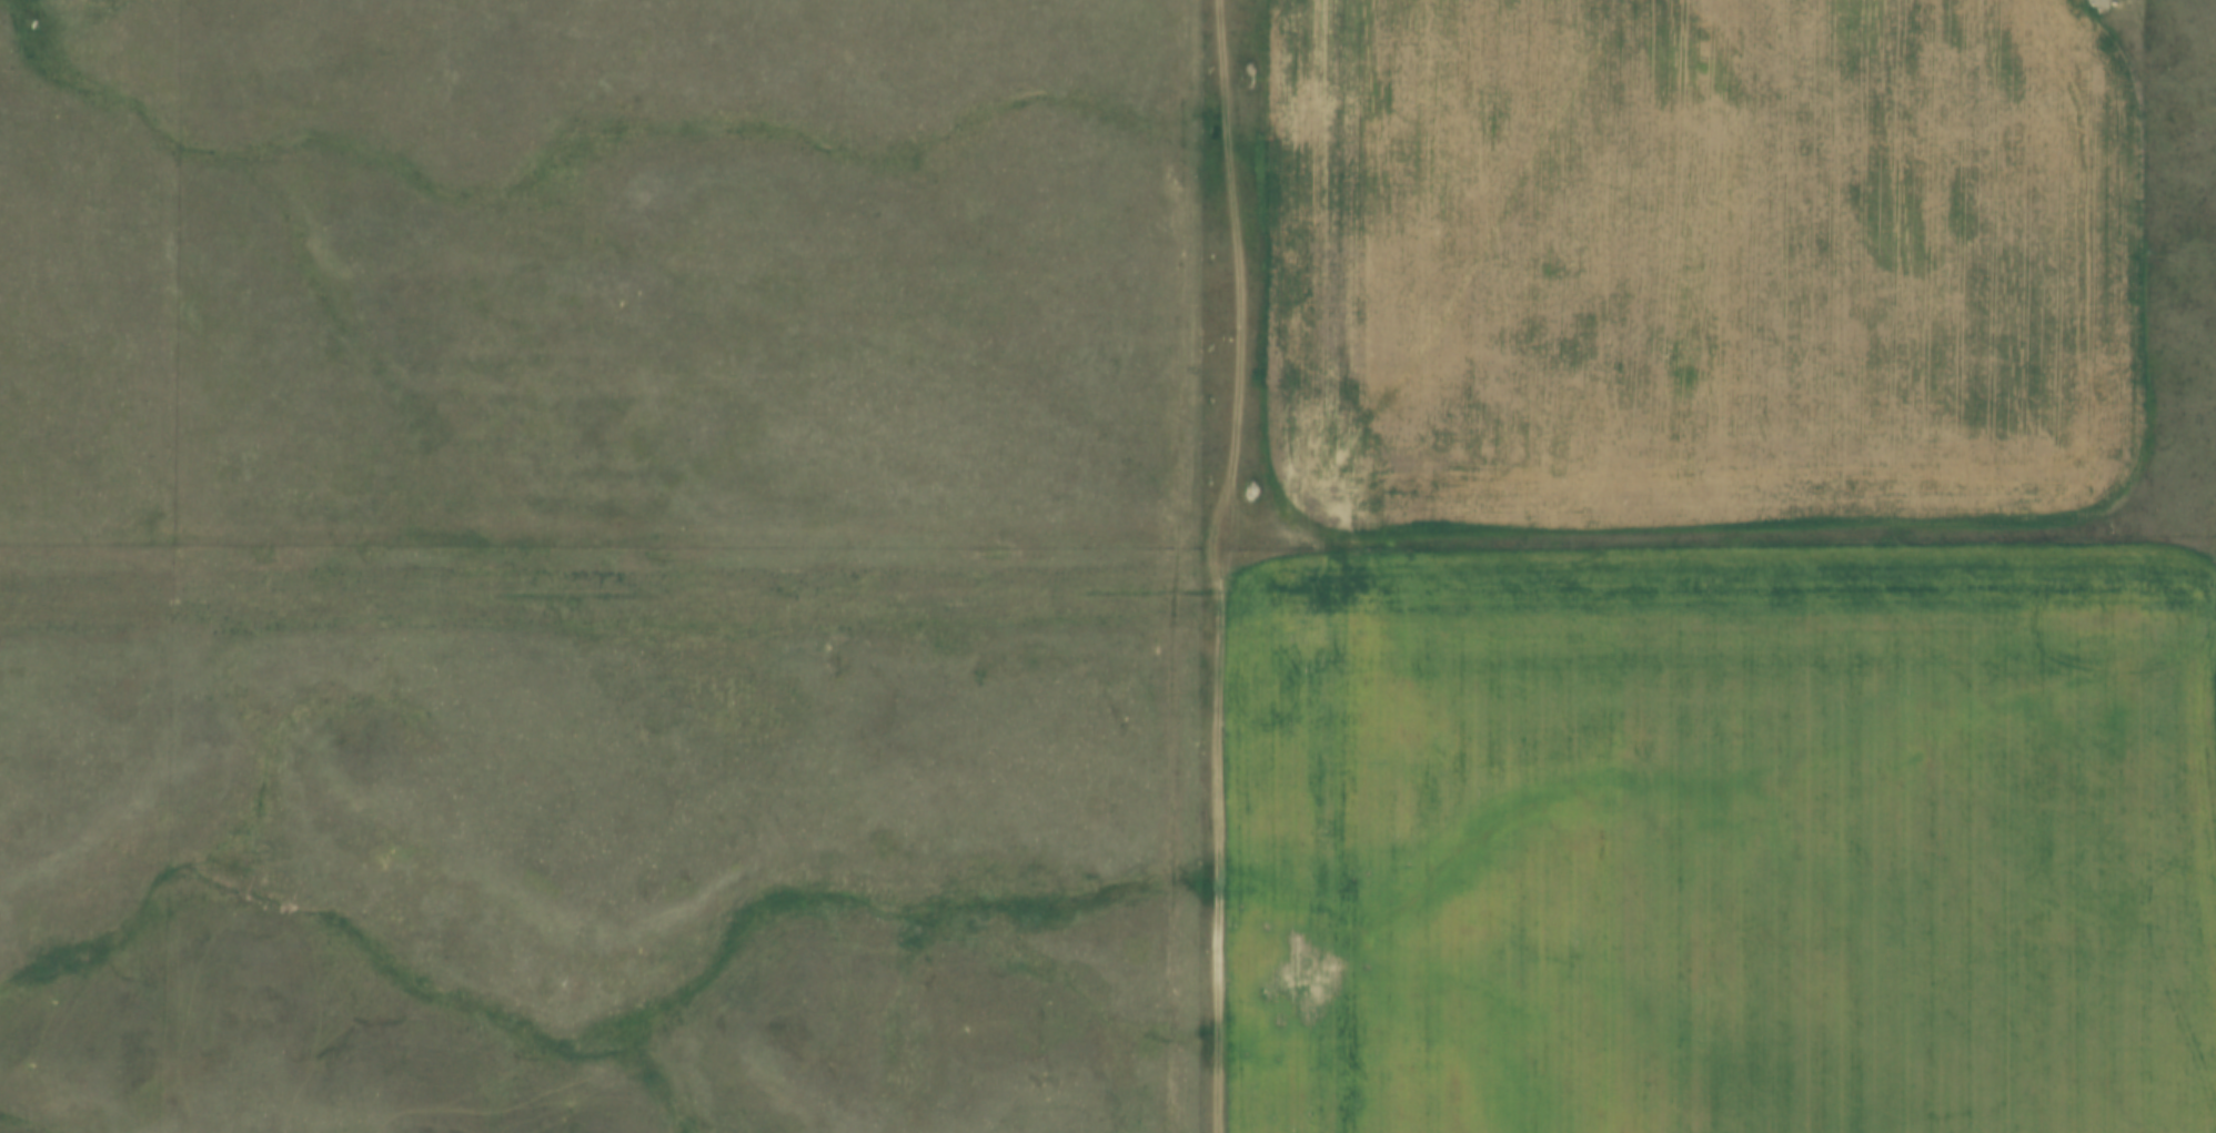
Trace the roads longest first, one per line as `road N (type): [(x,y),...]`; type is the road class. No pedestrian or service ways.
road 1 (track): [(1220,1132),(1212,830),(1239,296),(1214,0)]

